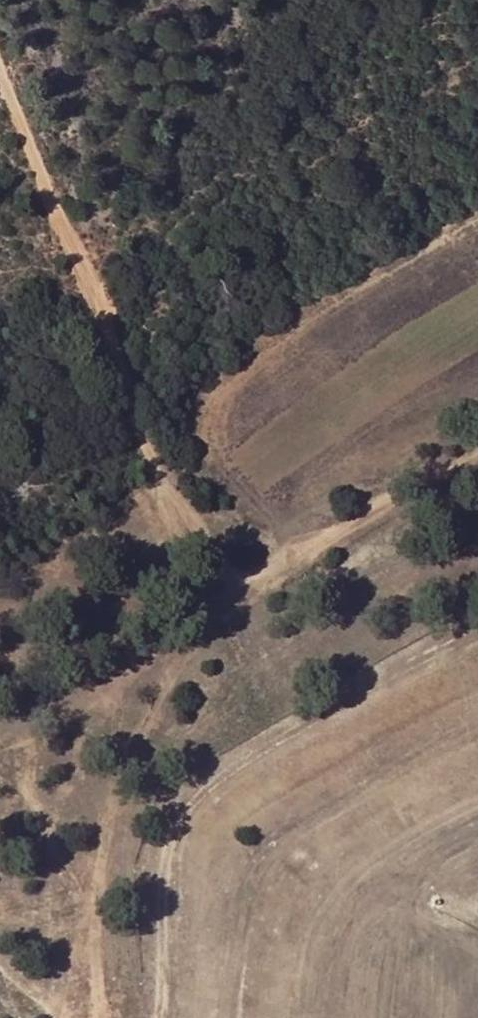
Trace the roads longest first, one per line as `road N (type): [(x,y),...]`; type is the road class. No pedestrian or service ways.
road 1 (track): [(256,576),(237,577),(219,565),(154,463),(126,356),(0,55)]
road 2 (track): [(107,1017),(111,986),(96,915),(39,808),(38,768),(91,698),(176,619),(256,576)]
road 3 (track): [(477,624),(258,755),(183,819),(165,853),(162,1017)]
road 4 (track): [(477,444),(256,576)]

